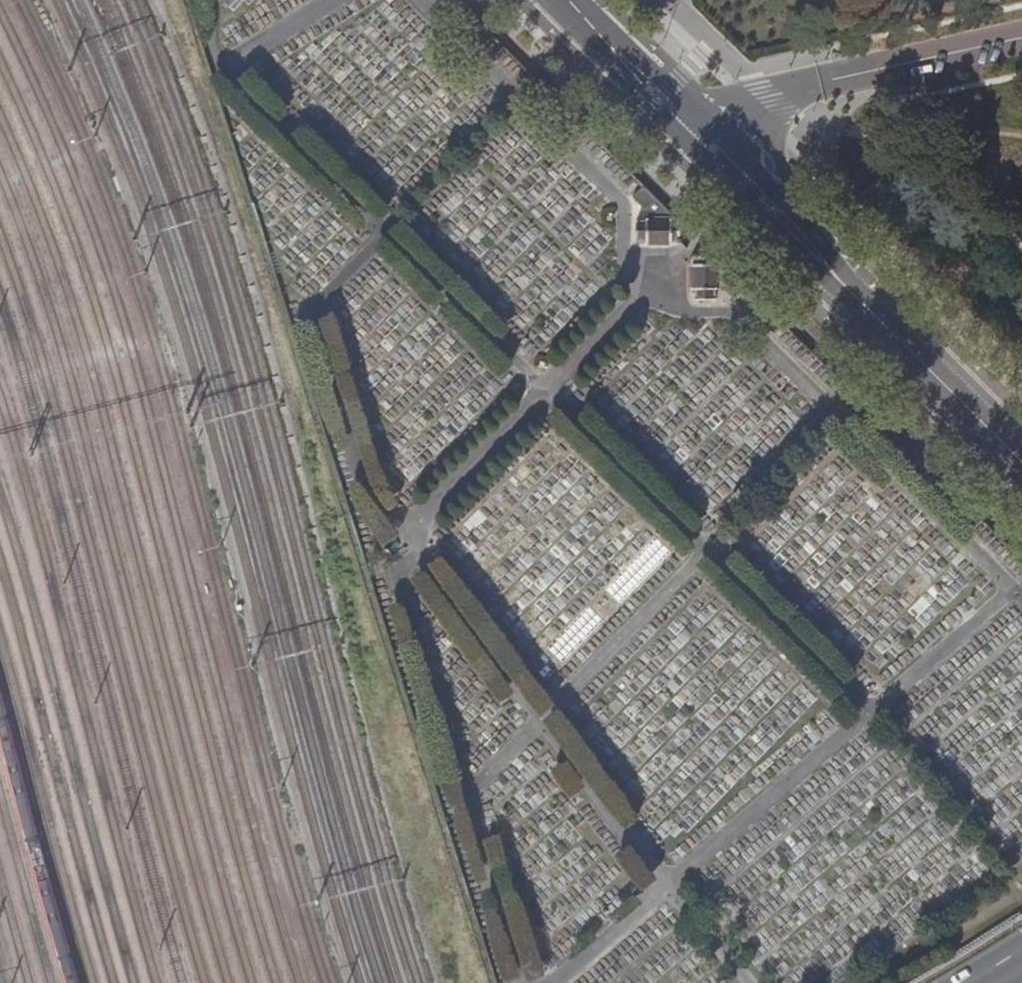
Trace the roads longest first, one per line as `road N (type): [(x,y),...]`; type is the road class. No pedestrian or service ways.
road 1 (primary): [(1021,457),(685,121)]
road 2 (unclassified): [(685,121),(1021,39)]
road 3 (primary): [(685,121),(562,0)]

